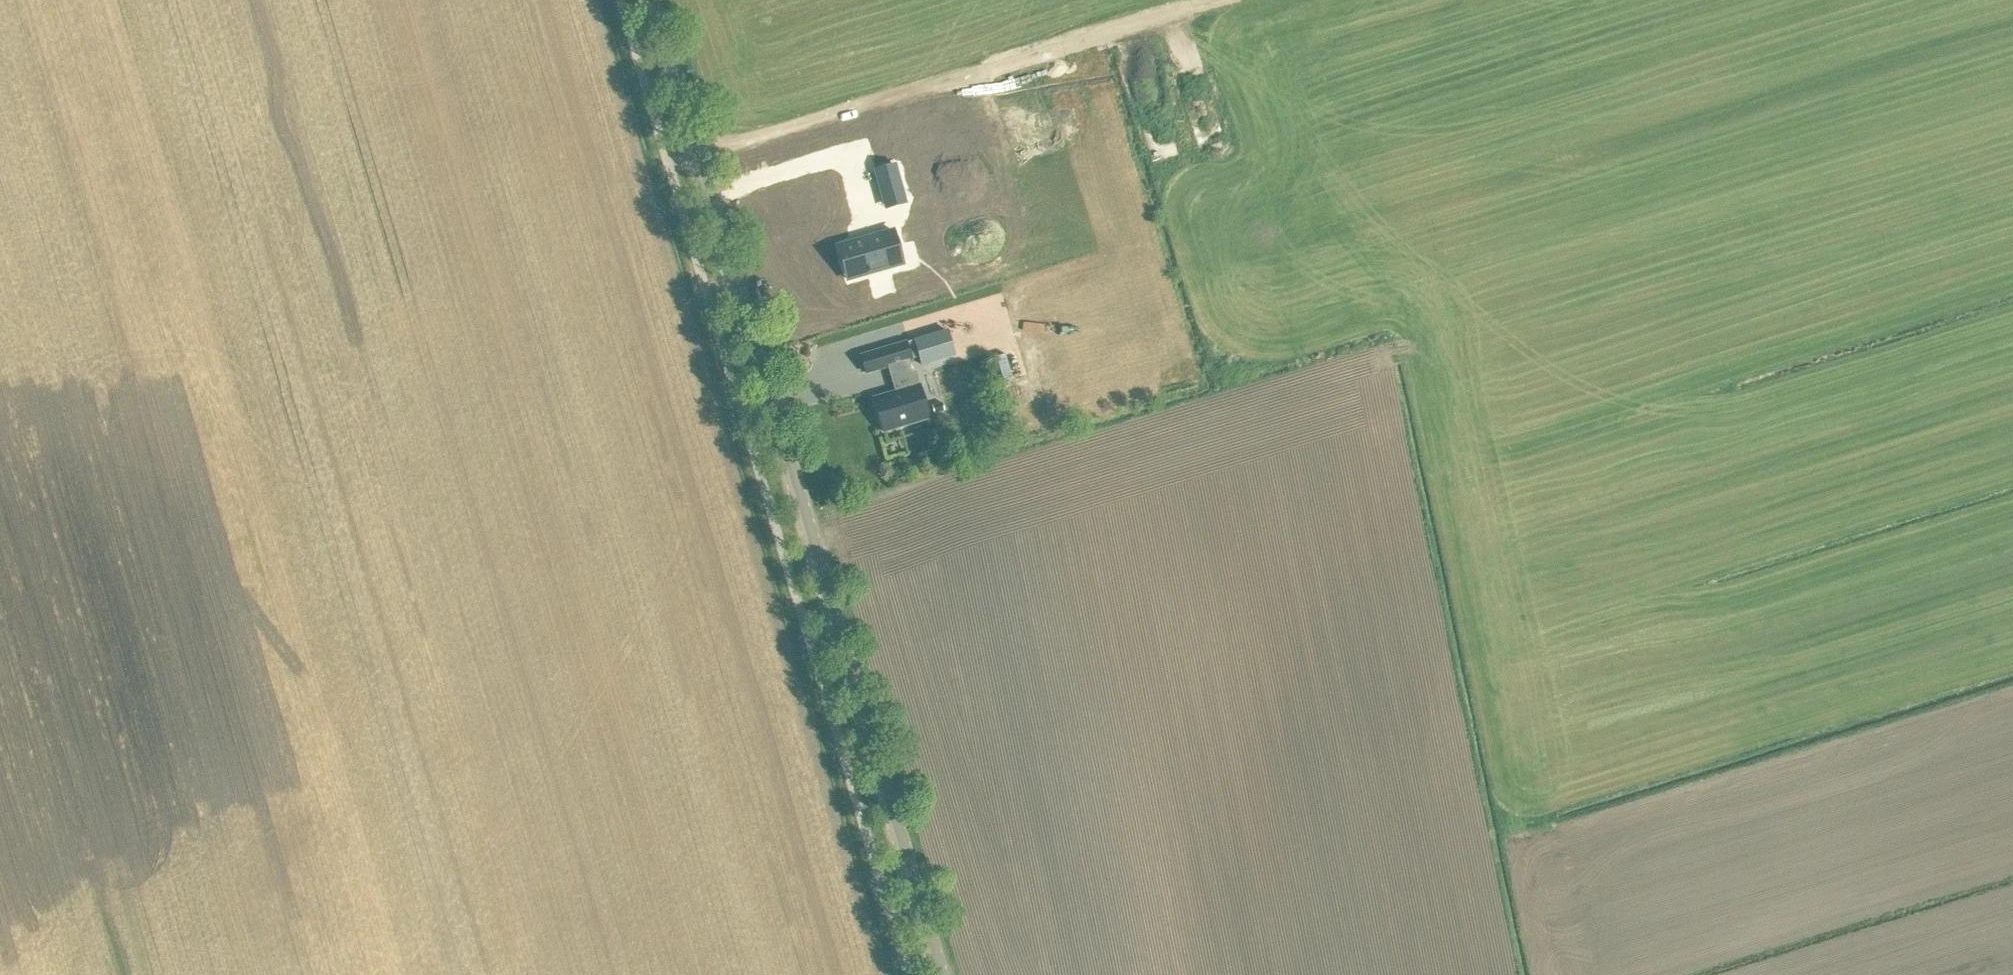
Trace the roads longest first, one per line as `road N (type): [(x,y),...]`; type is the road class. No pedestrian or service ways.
road 1 (tertiary): [(939,974),(652,0)]

